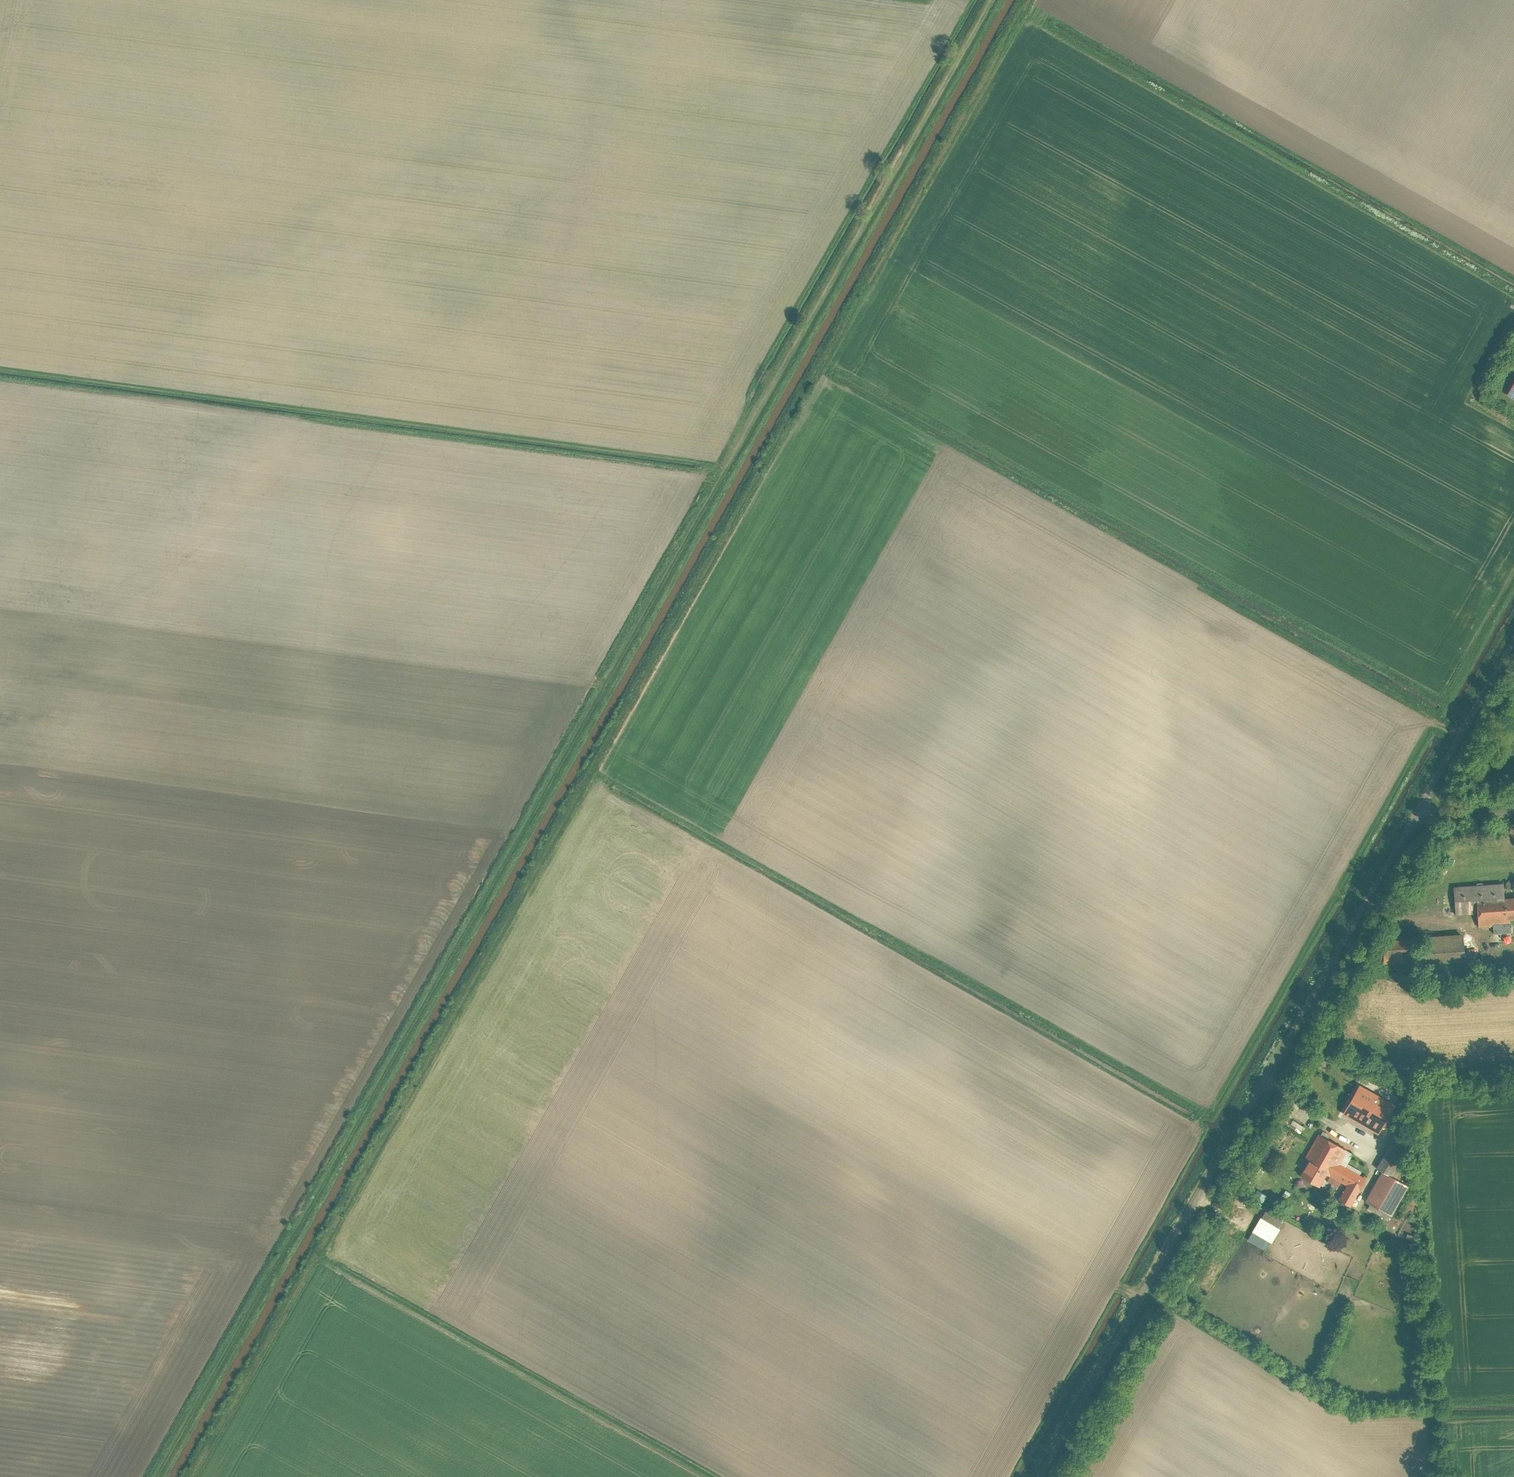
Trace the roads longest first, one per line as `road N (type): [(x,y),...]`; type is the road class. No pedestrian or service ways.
road 1 (track): [(993,0),(155,1476)]
road 2 (residential): [(1040,1476),(1421,806)]
road 3 (residential): [(1513,643),(1421,806)]

